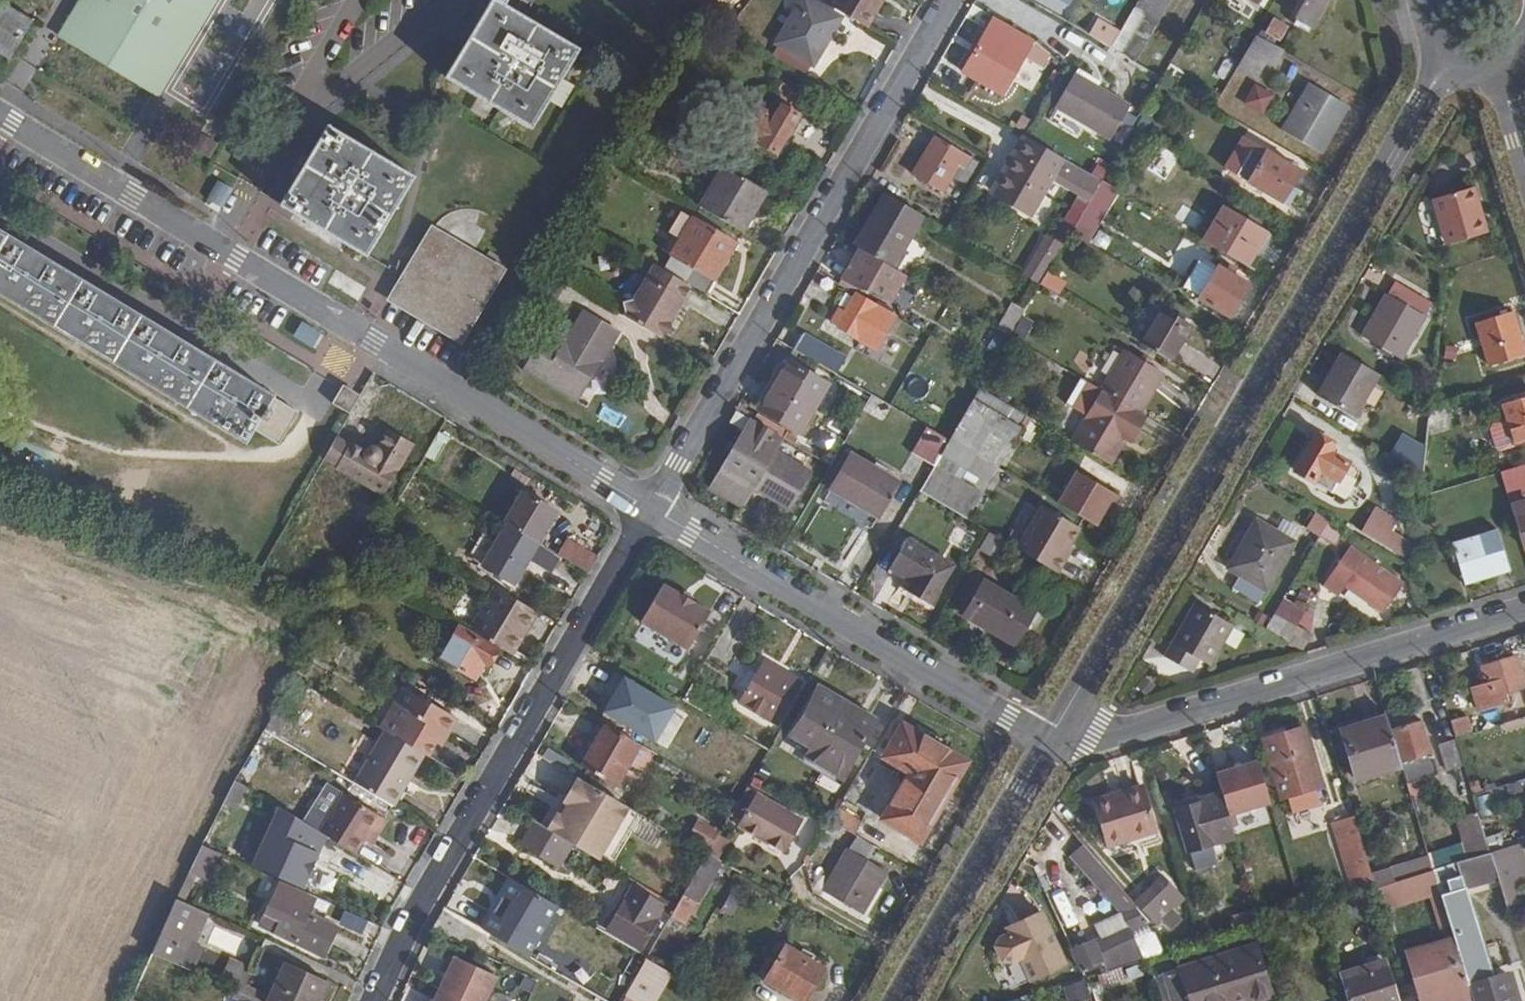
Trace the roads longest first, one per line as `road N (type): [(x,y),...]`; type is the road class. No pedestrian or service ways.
road 1 (residential): [(1448,53),(1052,743)]
road 2 (residential): [(0,116),(651,509)]
road 3 (residential): [(951,0),(651,509)]
road 4 (residential): [(651,509),(445,863),(375,1000)]
road 5 (residential): [(1052,743),(1092,740),(1524,610)]
road 6 (residential): [(651,509),(1052,743)]
road 7 (residential): [(1052,743),(900,1000)]

